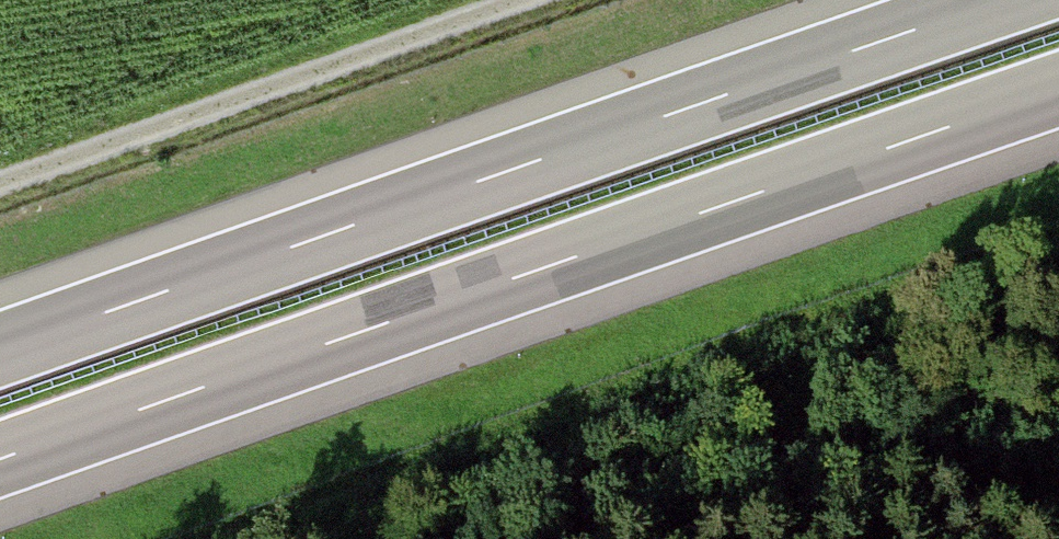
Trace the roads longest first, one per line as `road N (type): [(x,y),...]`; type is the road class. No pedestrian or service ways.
road 1 (motorway): [(0,458),(1058,89)]
road 2 (motorway): [(1002,0),(0,349)]
road 3 (track): [(0,213),(600,0)]

